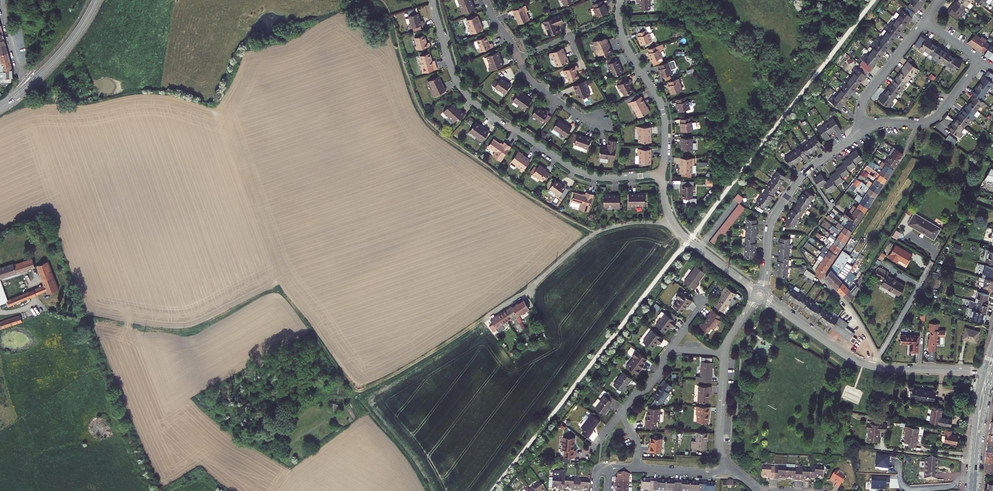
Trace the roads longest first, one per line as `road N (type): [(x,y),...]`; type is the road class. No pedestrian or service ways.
road 1 (track): [(486,318),(358,395),(276,292),(180,335),(45,308)]
road 2 (residential): [(662,174),(585,174),(480,107),(453,74),(433,0)]
road 3 (residential): [(762,288),(775,214),(805,171),(854,137),(859,122)]
road 4 (residential): [(620,0),(624,42),(664,114),(662,174)]
road 5 (residential): [(859,122),(928,122),(980,60)]
road 6 (tertiary): [(0,107),(58,56),(97,0)]
road 7 (residential): [(599,231),(486,318)]
road 8 (residential): [(766,298),(846,356),(876,367)]
road 9 (residential): [(740,475),(720,448),(725,353)]
road 10 (residential): [(859,122),(866,96),(923,23)]

